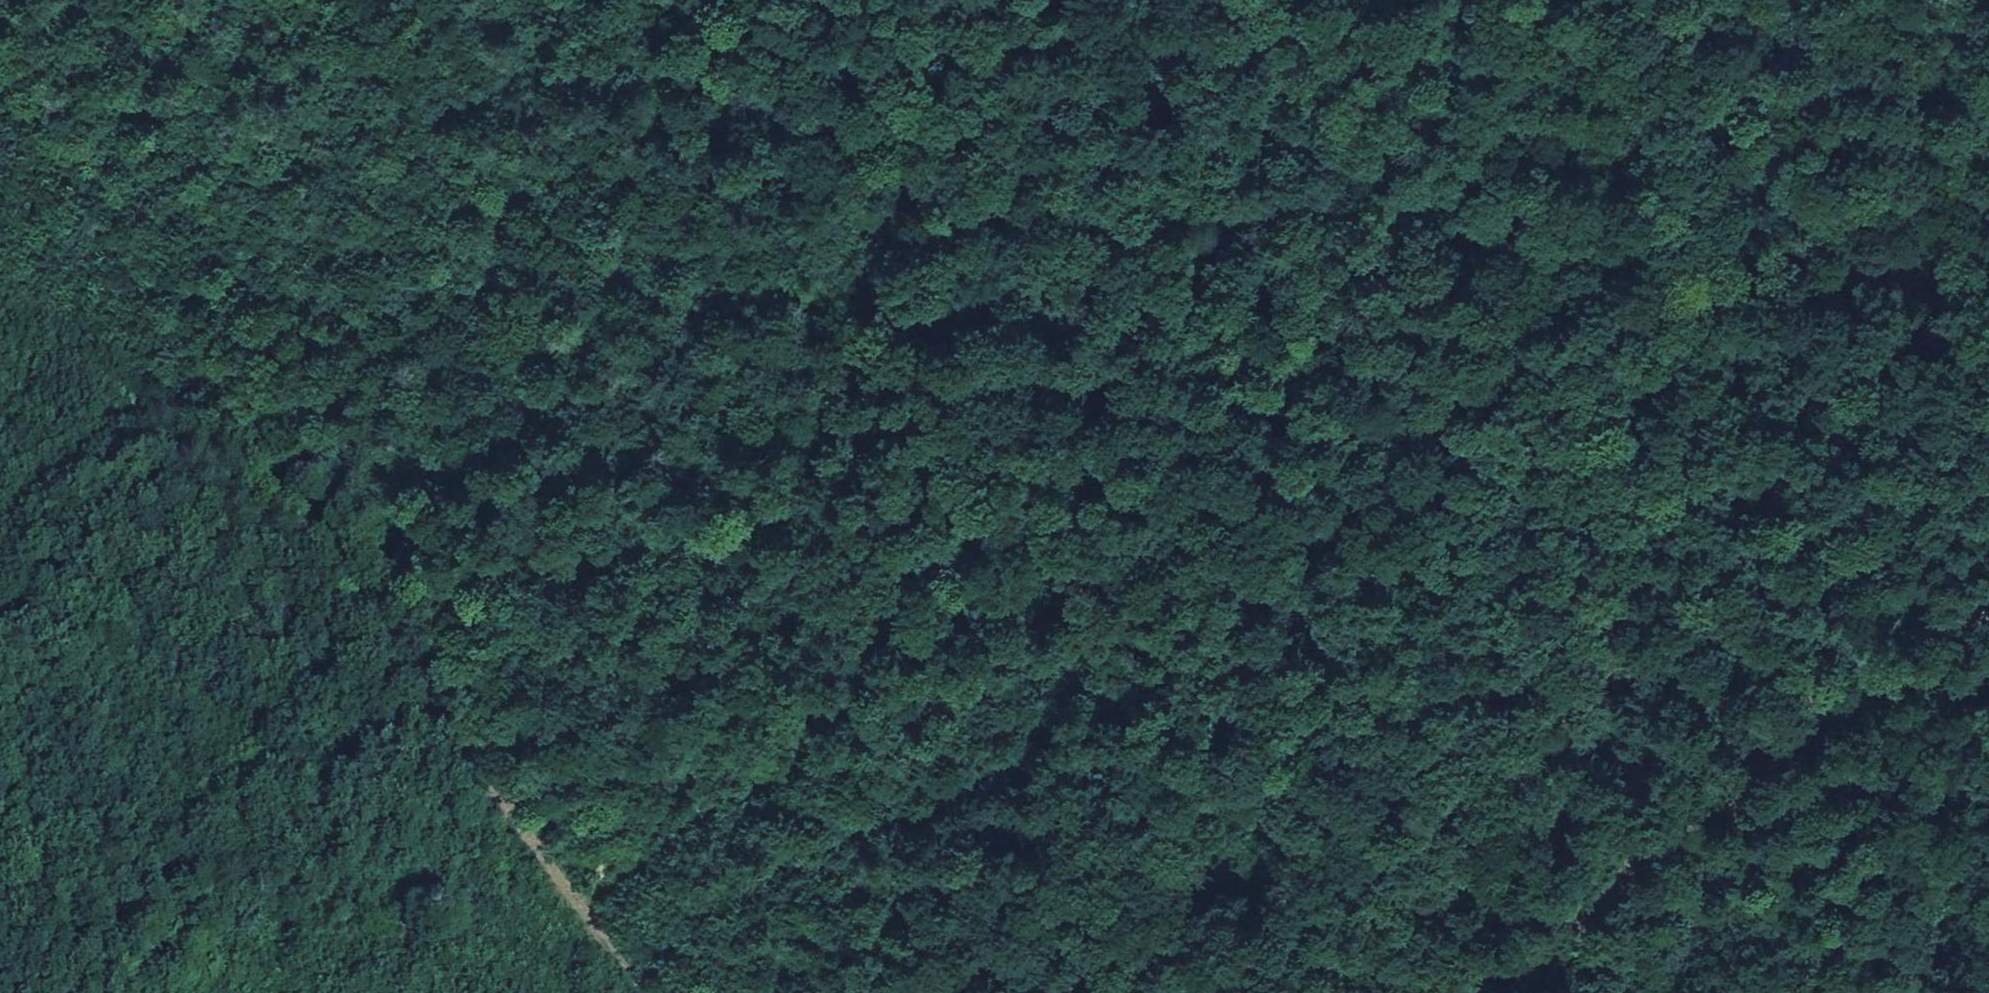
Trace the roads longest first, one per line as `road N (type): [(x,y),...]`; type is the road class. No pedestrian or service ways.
road 1 (track): [(1756,274),(1675,265),(1534,220),(1331,116),(1289,66),(1260,0)]
road 2 (track): [(1988,262),(1756,274)]

